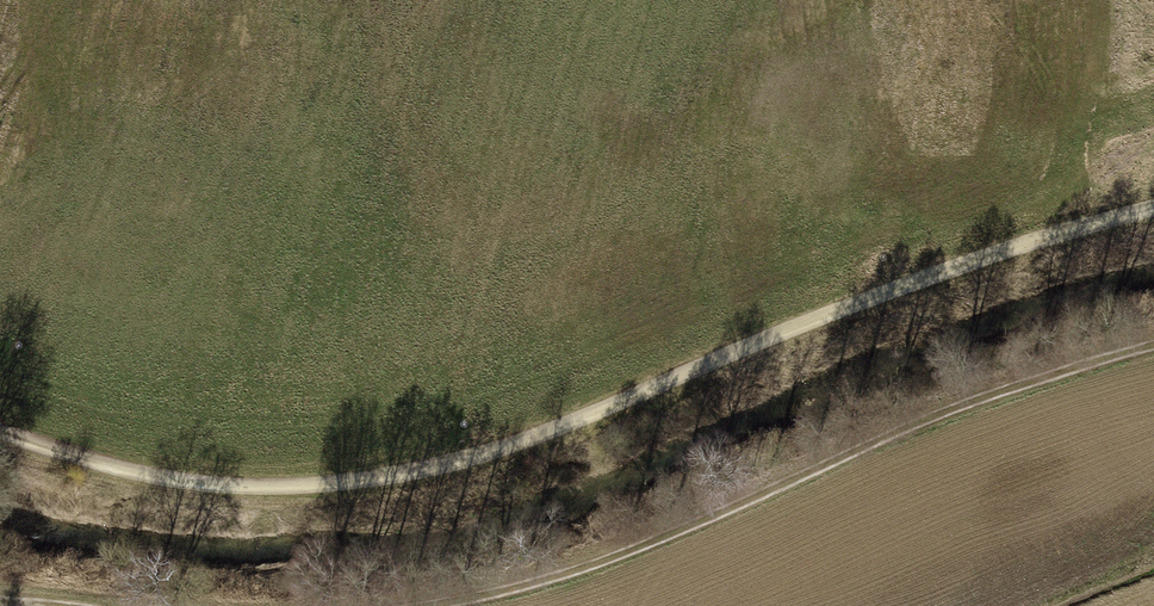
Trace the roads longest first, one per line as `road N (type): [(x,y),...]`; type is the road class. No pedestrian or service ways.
road 1 (track): [(1153,202),(818,313),(510,443),(267,483),(103,457),(0,425)]
road 2 (track): [(1153,342),(936,412),(643,549),(430,605)]

